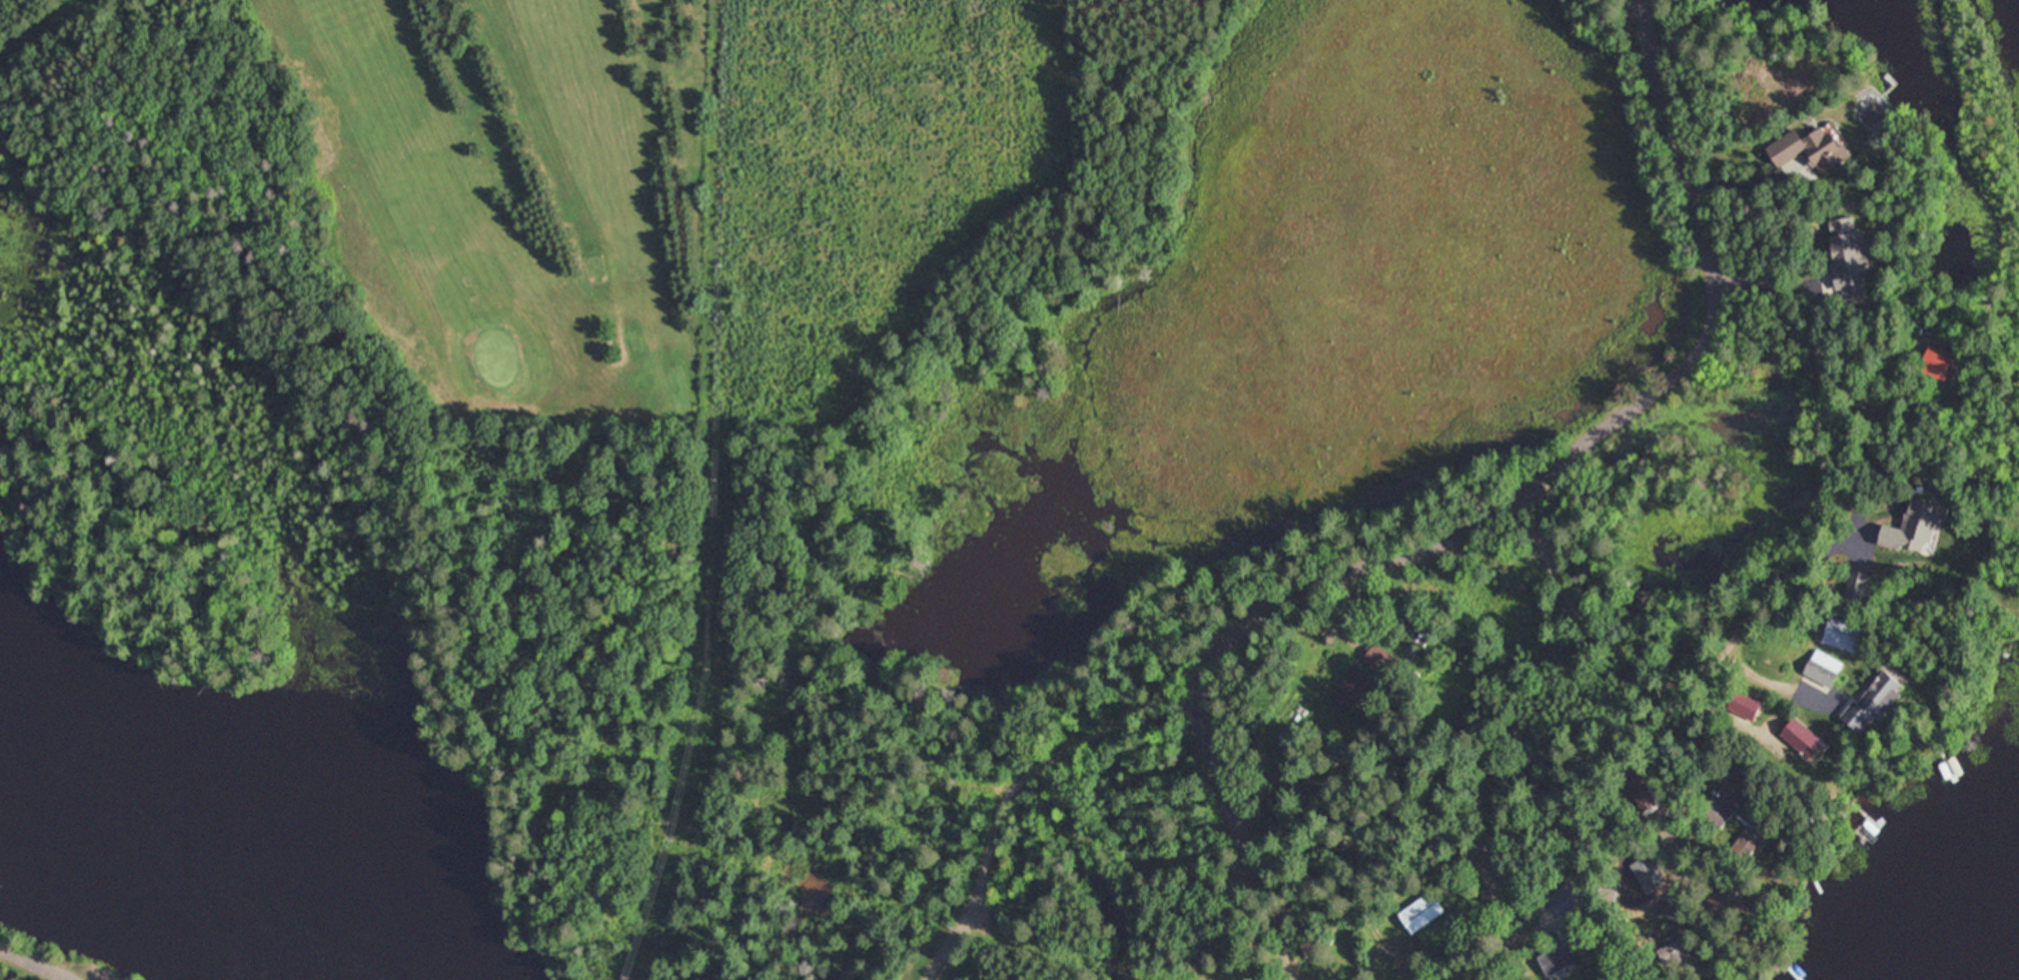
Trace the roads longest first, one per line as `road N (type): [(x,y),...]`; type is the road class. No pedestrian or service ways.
road 1 (residential): [(1753,782),(1596,905),(1484,960),(1360,934),(1267,876),(1195,686),(1207,652),(1237,621),(1340,563),(1491,507),(1684,361),(1715,314),(1709,250),(1647,0)]
road 2 (residential): [(1505,496),(1570,619),(1637,683),(1659,689),(1720,664),(1735,643)]

